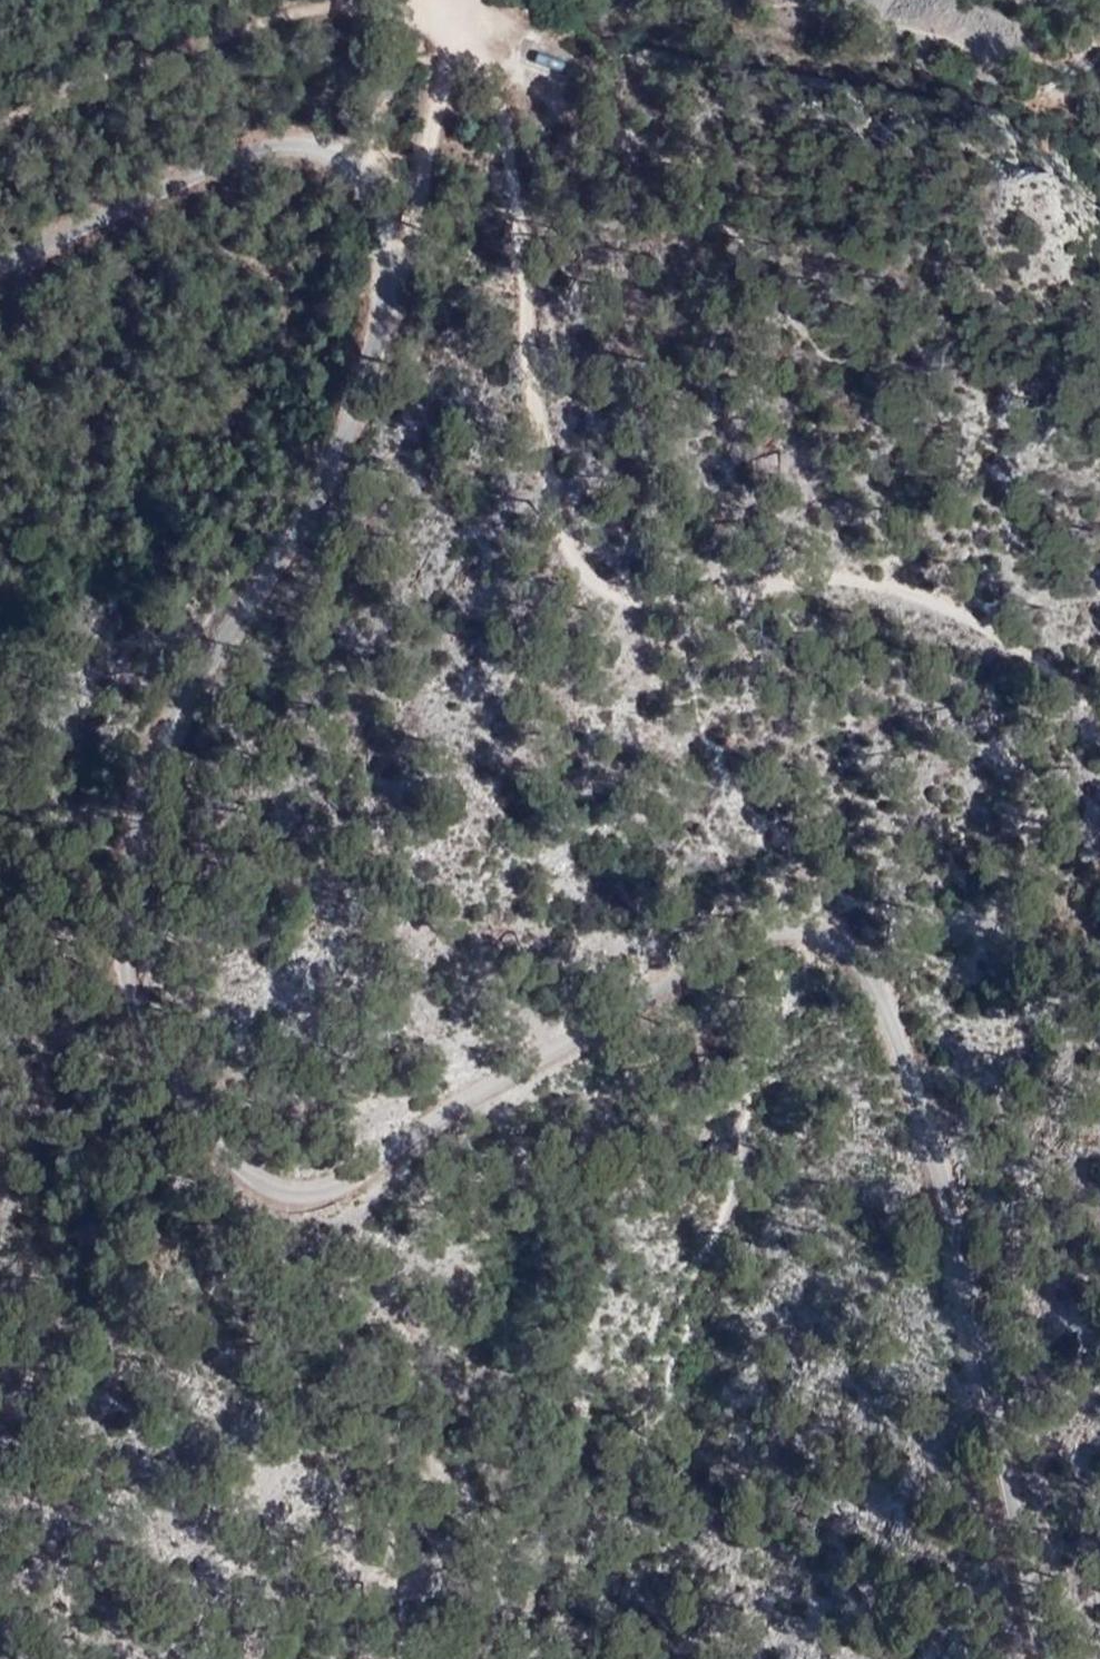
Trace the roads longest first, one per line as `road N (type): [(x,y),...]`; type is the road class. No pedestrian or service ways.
road 1 (unclassified): [(0,262),(87,215),(220,168),(317,145),(359,160),(373,189),(385,270),(372,344),(324,482),(118,870),(122,978),(161,1081),(211,1157),(340,1195),(402,1169),(497,1092),(614,1018),(798,939),(834,946),(883,996),(935,1180),(993,1477),(1052,1658)]
road 2 (track): [(1099,725),(971,625),(858,585),(652,601),(597,579),(557,477),(533,381),(511,211),(503,35),(482,12),(457,10)]
road 3 (track): [(0,117),(248,23),(361,0)]
road 4 (track): [(385,270),(434,117),(457,10)]

